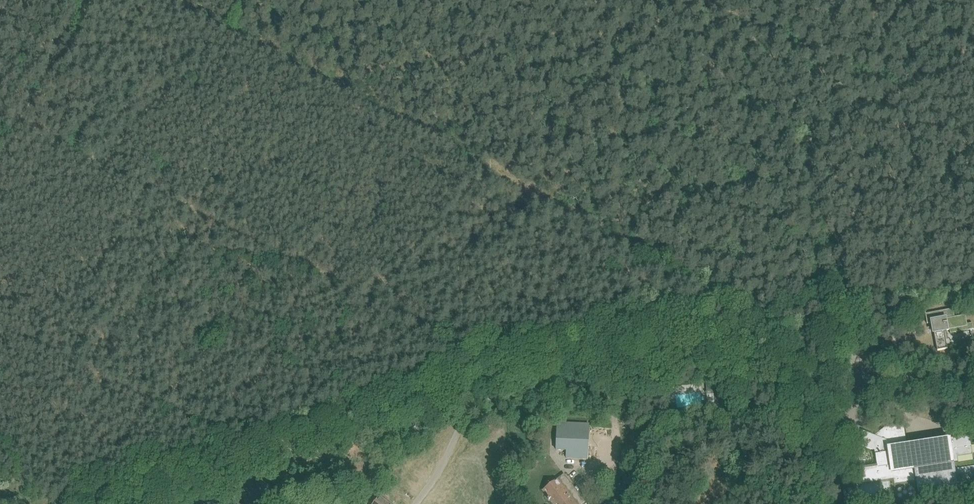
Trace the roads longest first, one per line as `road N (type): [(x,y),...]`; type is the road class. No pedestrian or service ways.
road 1 (track): [(144,503),(470,372),(608,336),(973,282)]
road 2 (unclassified): [(415,503),(473,407),(487,397),(785,334)]
road 3 (track): [(89,0),(0,163)]

